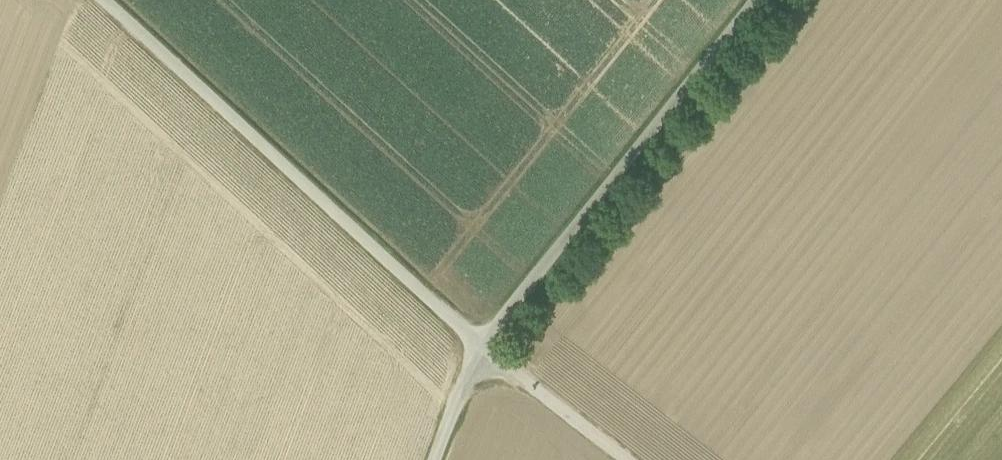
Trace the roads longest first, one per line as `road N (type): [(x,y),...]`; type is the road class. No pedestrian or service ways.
road 1 (track): [(101,0),(478,344)]
road 2 (track): [(478,344),(755,0)]
road 3 (track): [(626,459),(478,344)]
road 4 (unclassified): [(478,344),(435,459)]

